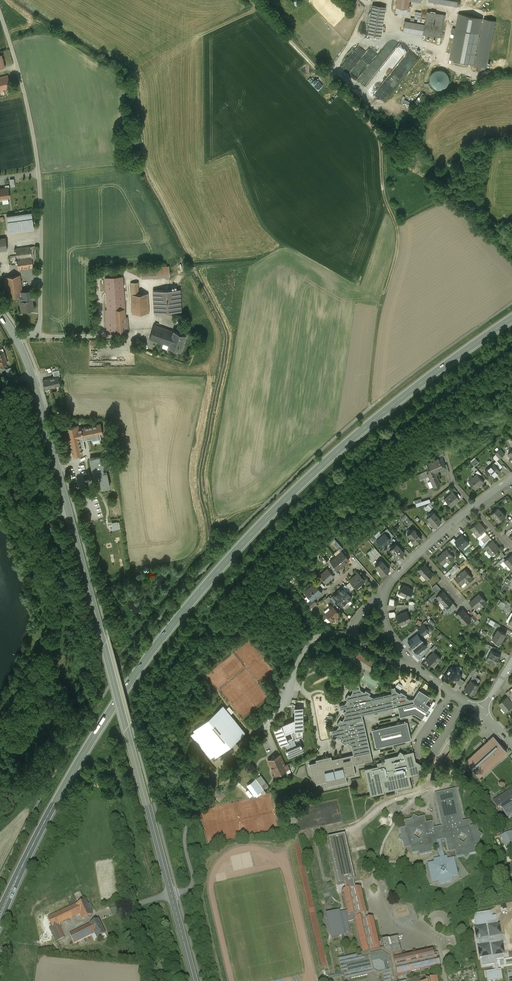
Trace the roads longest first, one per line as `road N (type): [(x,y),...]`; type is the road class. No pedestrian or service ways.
road 1 (primary): [(511,318),(368,425),(214,575),(75,767),(0,916)]
road 2 (secondary): [(194,980),(32,376)]
road 3 (unclassified): [(33,333),(40,324),(38,173),(0,13)]
road 4 (track): [(252,0),(372,127)]
road 5 (unclassified): [(166,318),(141,318),(130,337),(33,333)]
road 6 (residential): [(415,666),(354,633),(358,618),(384,591)]

